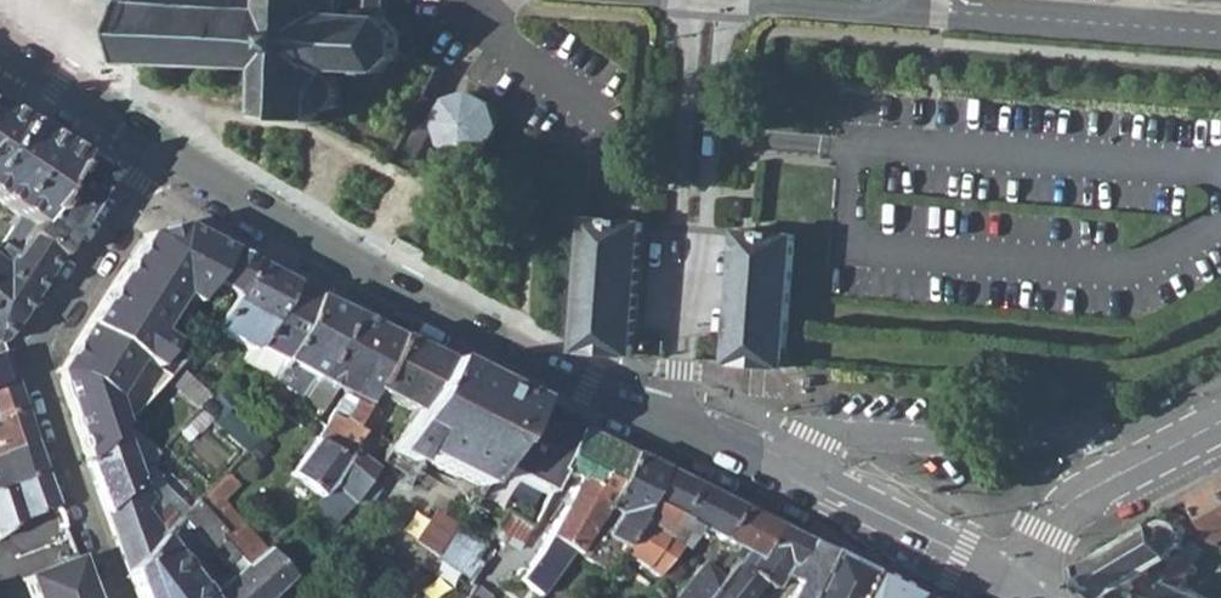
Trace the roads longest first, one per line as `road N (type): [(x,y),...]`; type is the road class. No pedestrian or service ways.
road 1 (secondary): [(159,147),(345,267),(777,480)]
road 2 (residential): [(116,597),(34,357),(159,147)]
road 3 (residential): [(777,480),(816,437),(1007,446),(1076,422),(1114,477)]
road 4 (secondary): [(777,480),(1007,597)]
road 5 (secondary): [(0,40),(159,147)]
road 6 (residential): [(1114,477),(1067,505),(1017,597)]
road 7 (residential): [(1220,420),(1114,477)]

